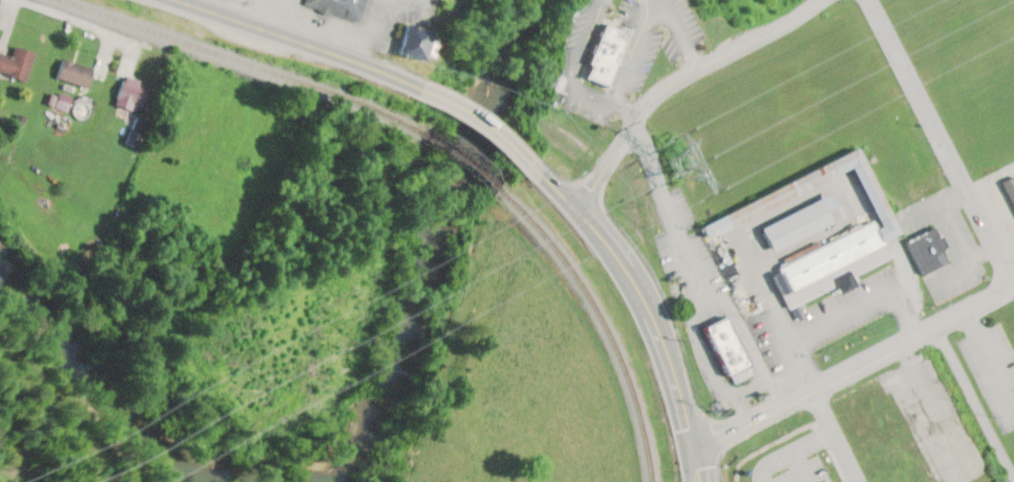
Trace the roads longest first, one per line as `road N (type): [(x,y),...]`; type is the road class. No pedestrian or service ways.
road 1 (primary): [(544,173),(645,284),(702,446),(706,481)]
road 2 (primary): [(182,0),(427,88)]
road 3 (primary): [(427,88),(472,111),(544,173)]
road 4 (residential): [(134,42),(18,0)]

